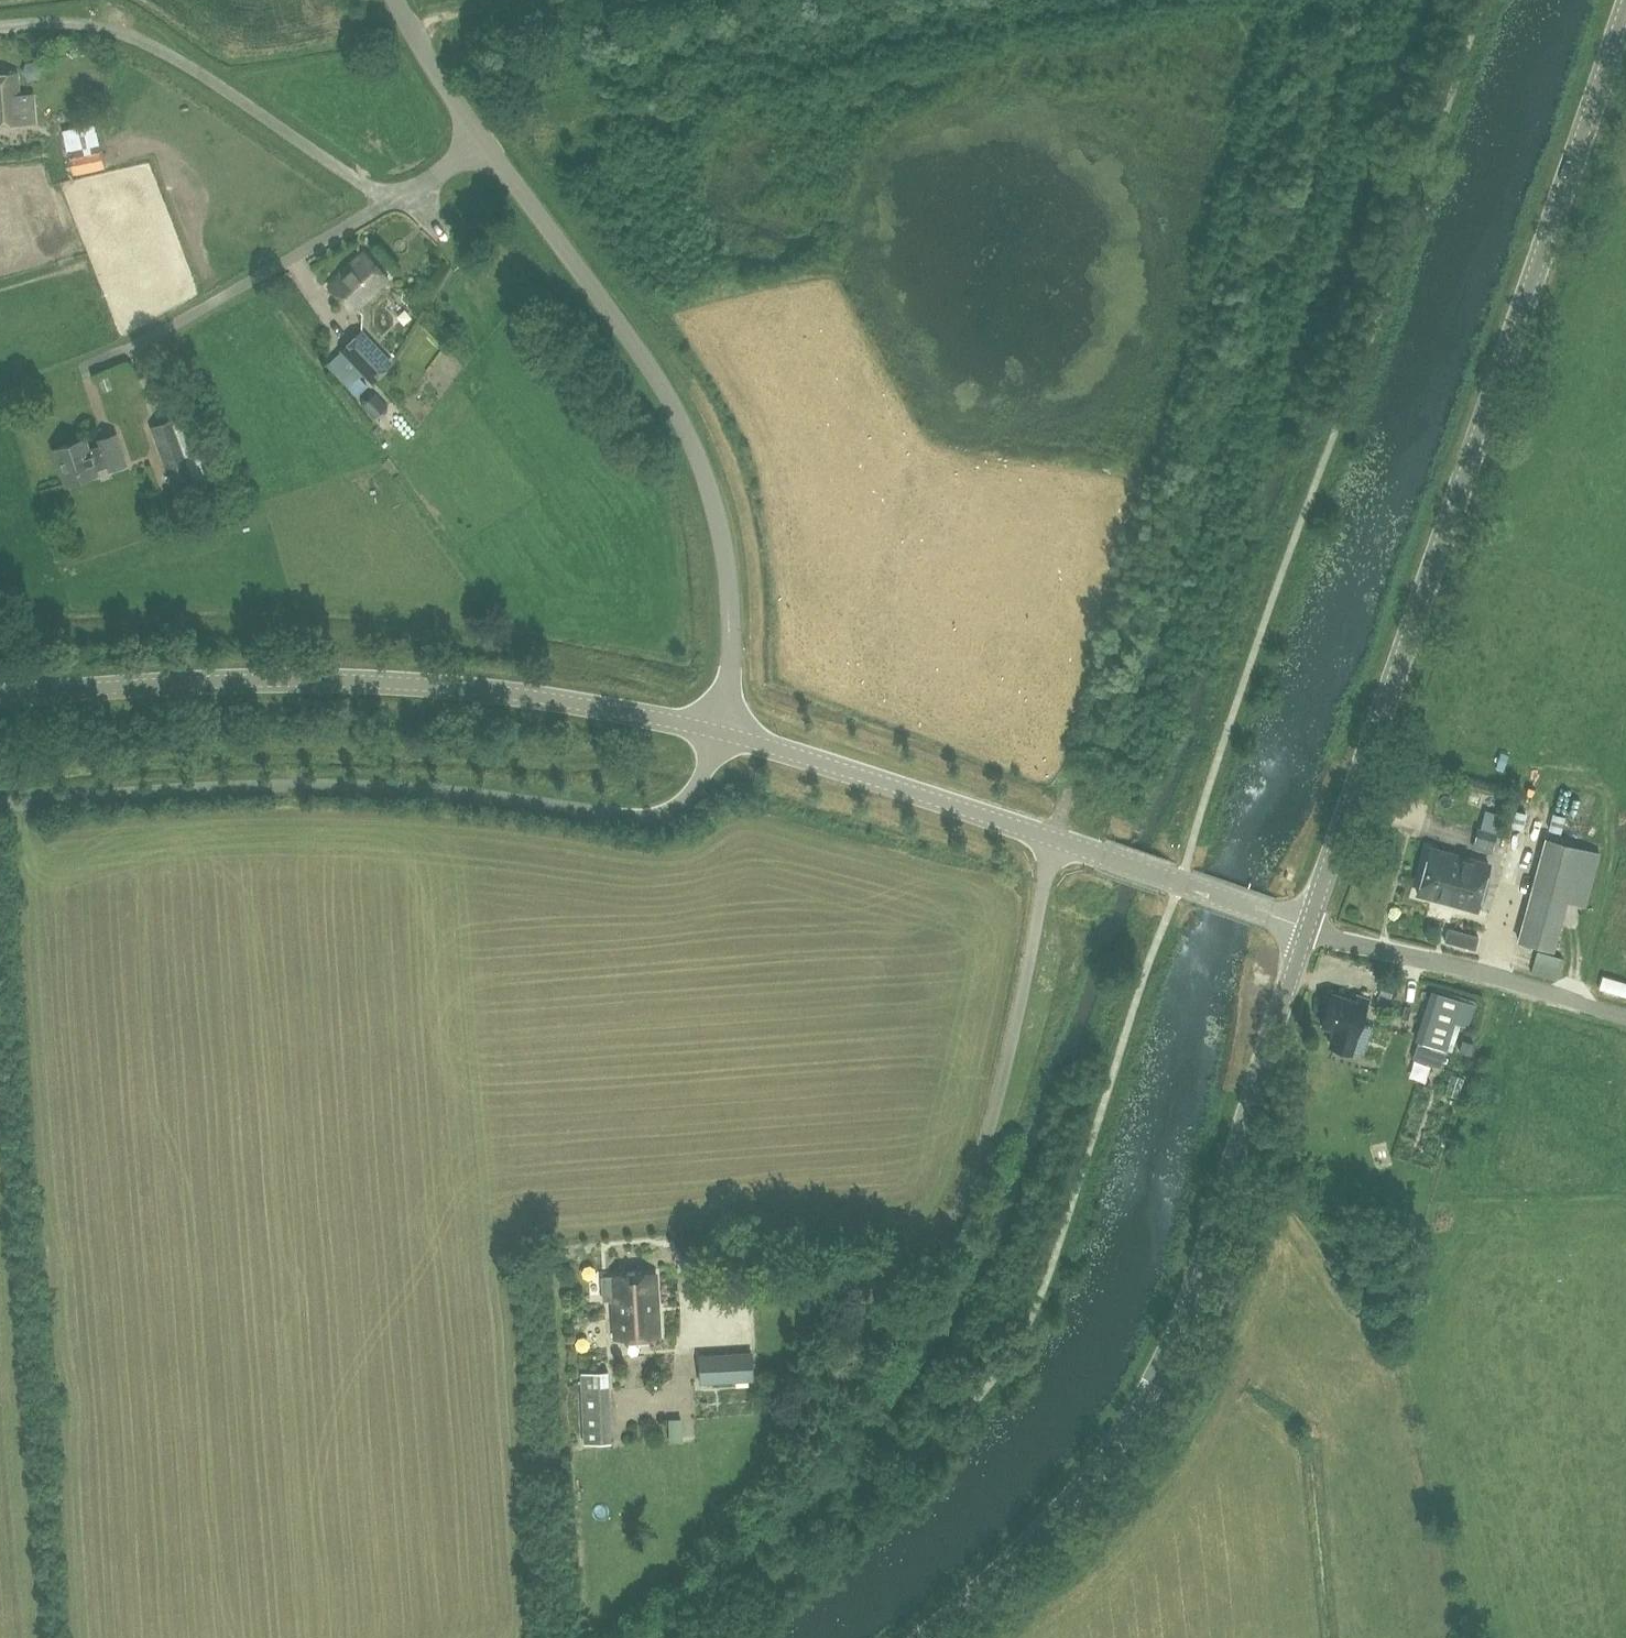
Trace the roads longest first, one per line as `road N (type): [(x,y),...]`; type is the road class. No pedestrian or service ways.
road 1 (tertiary): [(1306,928),(1625,8)]
road 2 (tertiary): [(925,1637),(1075,1493),(1150,1388),(1190,1300),(1306,928)]
road 3 (unclassified): [(720,732),(531,696),(362,681),(0,695)]
road 4 (unclassified): [(720,732),(730,612),(719,527),(699,462),(638,350),(483,142)]
road 5 (unclassified): [(1306,928),(720,732)]
road 6 (unclassified): [(389,200),(135,39),(70,22),(0,25)]
road 7 (unclassified): [(389,200),(166,329),(87,363)]
road 8 (unclassified): [(1625,1017),(1306,928)]
road 9 (unclassified): [(483,142),(396,0)]
road 10 (track): [(413,31),(541,0)]

